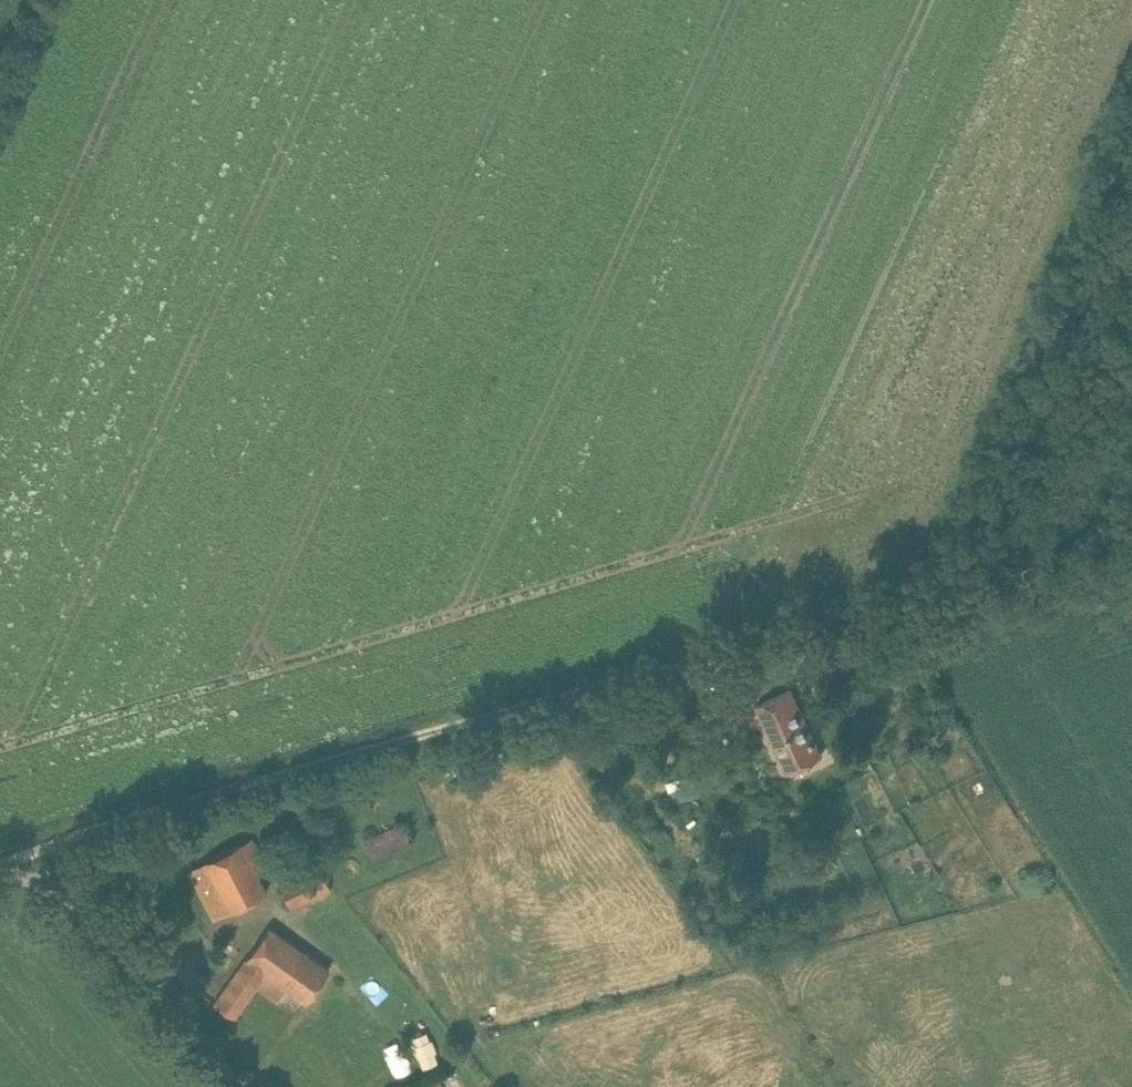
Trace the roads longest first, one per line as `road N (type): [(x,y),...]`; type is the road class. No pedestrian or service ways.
road 1 (track): [(29,856),(362,752),(678,667)]
road 2 (unclassified): [(233,1086),(41,864),(29,856),(0,864)]

